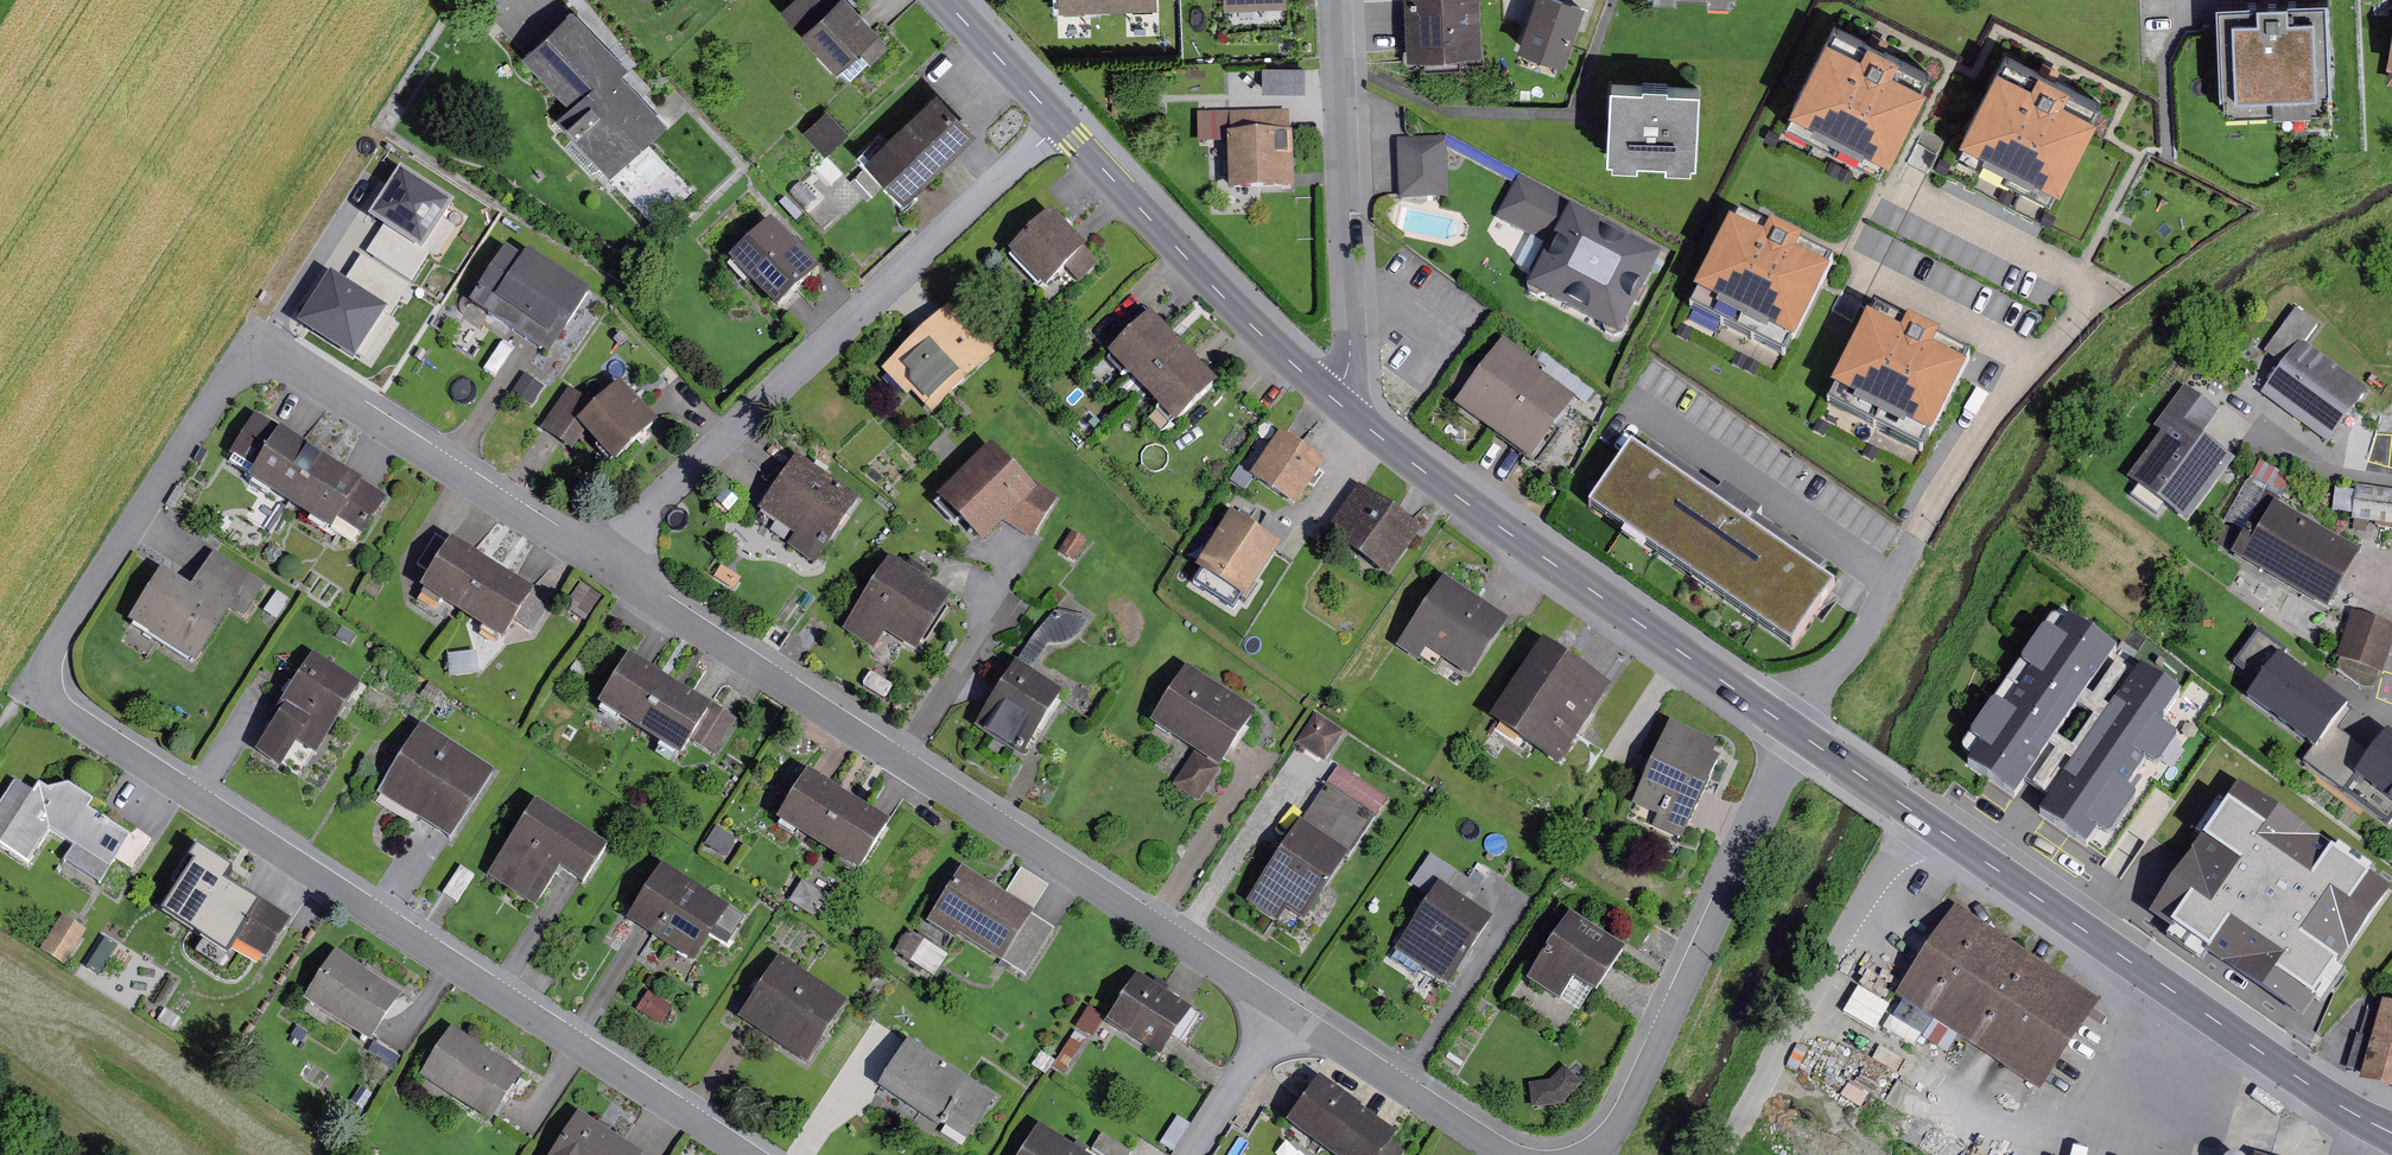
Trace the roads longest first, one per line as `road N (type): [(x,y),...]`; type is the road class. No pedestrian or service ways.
road 1 (residential): [(747,1154),(33,691),(238,369),(261,353),(288,358),(594,555)]
road 2 (residential): [(594,555),(1283,1002)]
road 3 (residential): [(594,555),(1061,124)]
road 4 (tertiary): [(1916,813),(2285,1068),(2391,1132)]
road 5 (tertiary): [(1333,399),(1783,723)]
road 6 (residential): [(1593,1154),(1609,1146),(1783,723)]
road 7 (residential): [(1333,399),(1347,369),(1351,337),(1341,0)]
road 8 (residential): [(1727,1154),(1916,813)]
road 9 (tertiary): [(1061,124),(1257,331),(1333,399)]
road 10 (residential): [(1283,1002),(1525,1154)]
road 11 (residential): [(1283,1002),(1190,1154)]
road 12 (tertiary): [(945,0),(1061,124)]
road 13 (tertiary): [(1783,723),(1916,813)]

